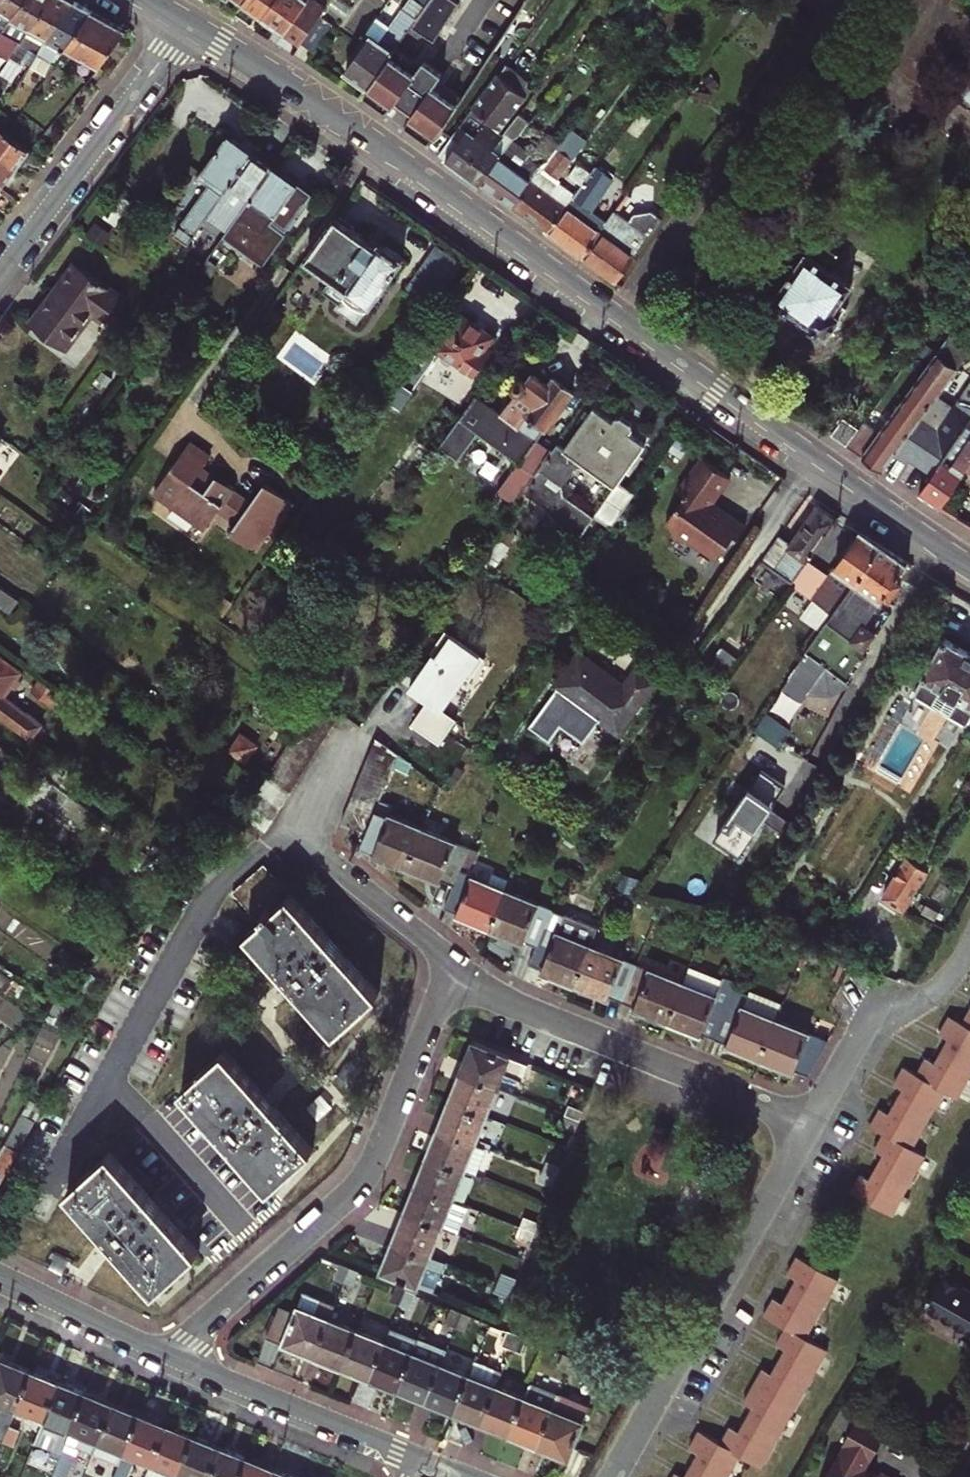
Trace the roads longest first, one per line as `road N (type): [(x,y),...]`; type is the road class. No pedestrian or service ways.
road 1 (secondary): [(190,23),(327,108),(618,315)]
road 2 (residential): [(169,1356),(358,1189),(453,962)]
road 3 (secondary): [(618,315),(969,566)]
road 4 (residential): [(810,1127),(613,1476)]
road 5 (residential): [(453,962),(513,1003),(810,1127)]
road 6 (residential): [(618,315),(843,0)]
road 7 (residential): [(356,725),(300,841),(453,962)]
road 8 (residential): [(190,23),(0,274)]
road 9 (residential): [(169,1356),(429,1464)]
road 10 (residential): [(810,1127),(866,1026),(934,991),(969,947)]
road 11 (residential): [(0,1276),(169,1356)]

